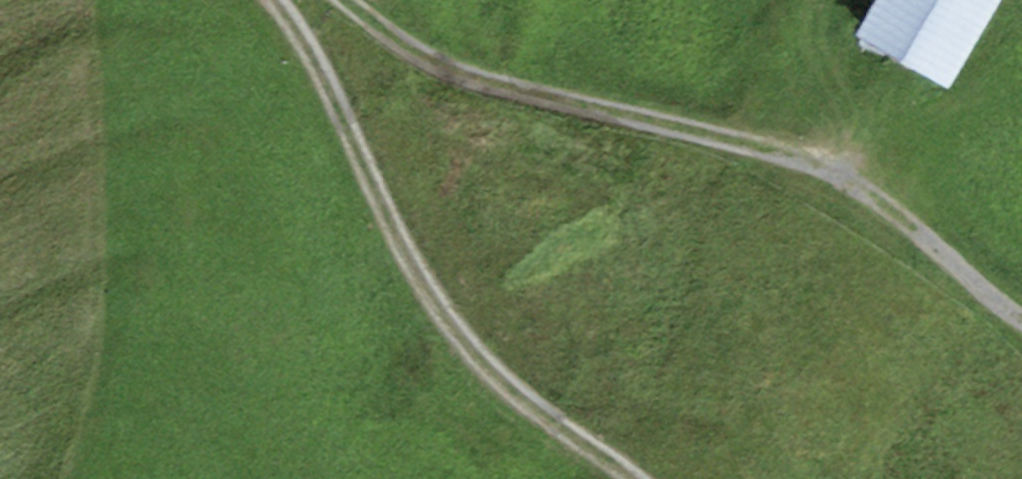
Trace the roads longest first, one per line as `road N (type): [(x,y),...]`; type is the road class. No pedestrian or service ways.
road 1 (track): [(1021,315),(832,167),(443,64),(337,0)]
road 2 (track): [(641,478),(505,389),(468,344),(412,268),(279,0)]

